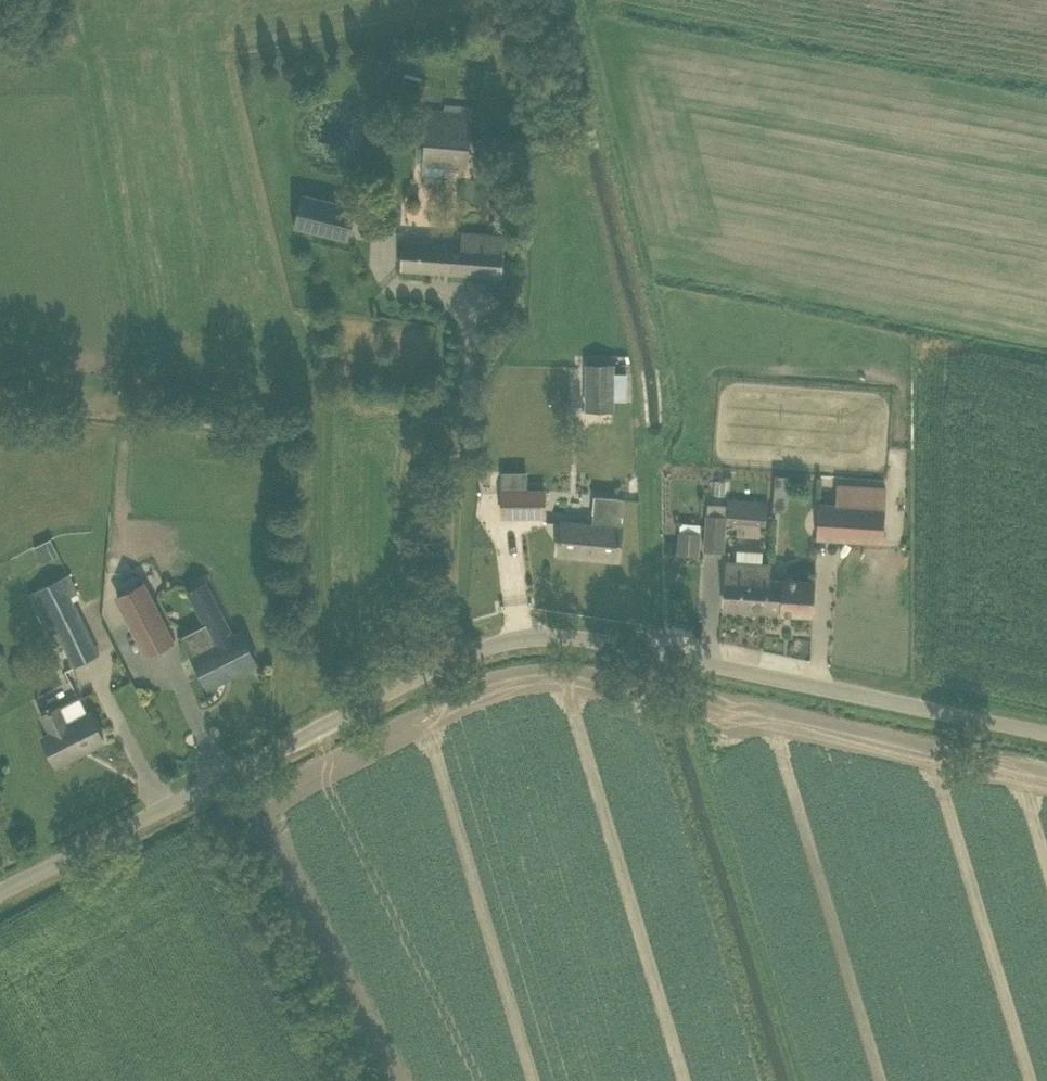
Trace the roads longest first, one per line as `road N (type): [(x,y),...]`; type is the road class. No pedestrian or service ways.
road 1 (unclassified): [(0,892),(448,660),(499,644),(554,637),(612,642),(1046,730)]

